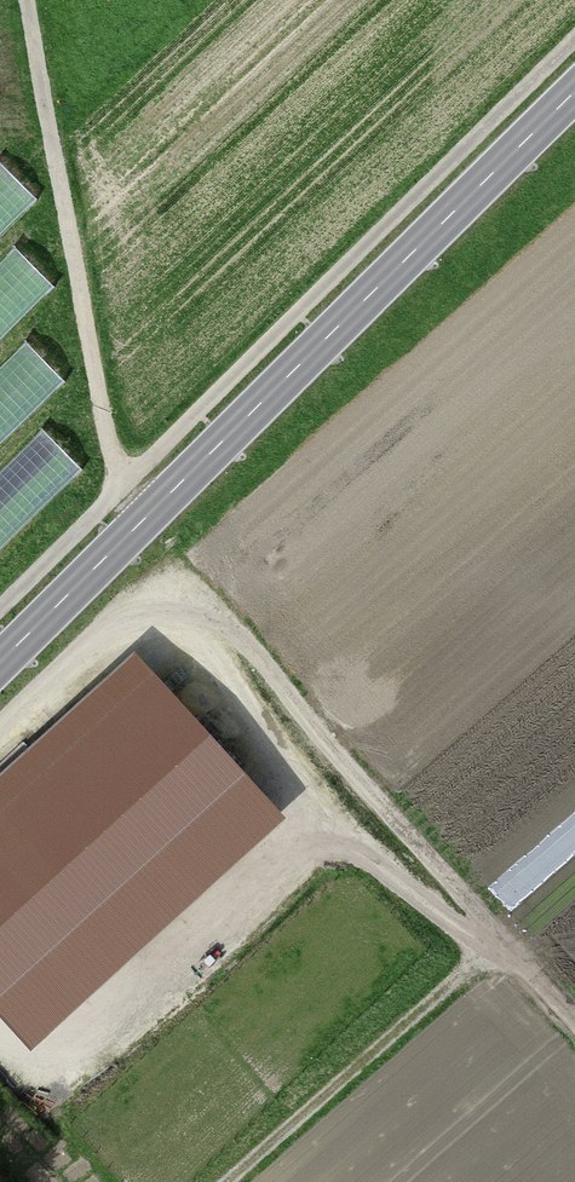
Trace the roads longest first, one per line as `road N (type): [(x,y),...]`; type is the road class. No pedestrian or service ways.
road 1 (track): [(574,1011),(201,591),(135,589),(0,729)]
road 2 (track): [(0,611),(574,45)]
road 3 (secondary): [(0,664),(574,106)]
road 4 (track): [(25,0),(120,492)]
road 5 (track): [(234,1181),(508,936)]

